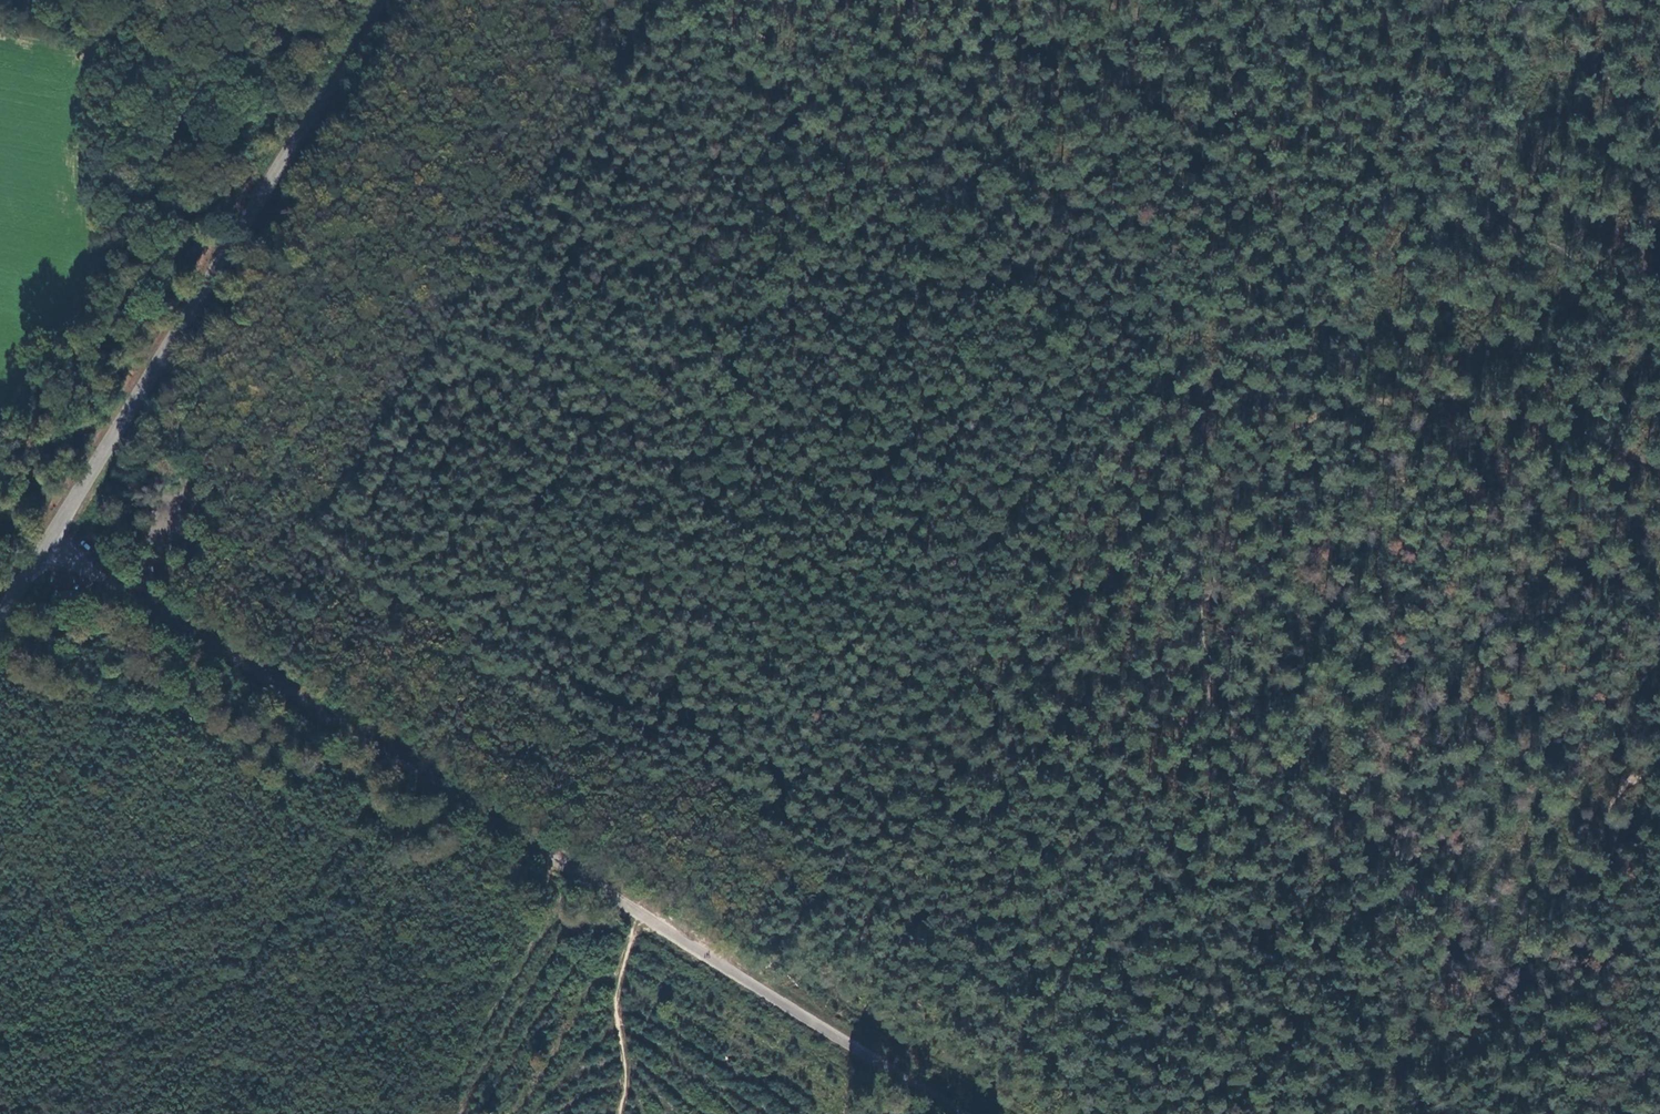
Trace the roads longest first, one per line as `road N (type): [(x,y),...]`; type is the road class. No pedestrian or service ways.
road 1 (track): [(961,1113),(162,614)]
road 2 (secondary): [(0,619),(381,0)]
road 3 (track): [(643,918),(617,998),(622,1113)]

